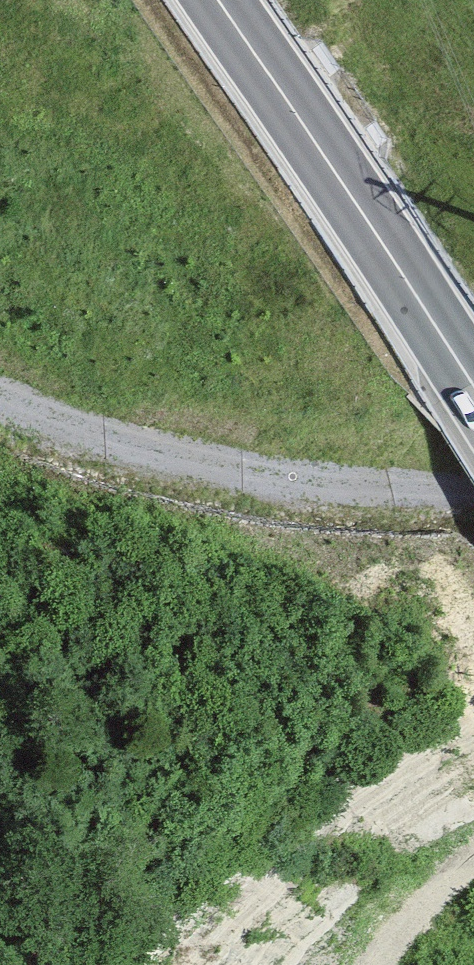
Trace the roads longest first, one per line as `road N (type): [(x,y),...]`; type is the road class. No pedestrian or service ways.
road 1 (track): [(473,482),(358,480),(169,451),(39,415),(0,393)]
road 2 (trunk): [(473,382),(217,0)]
road 3 (track): [(473,851),(423,884),(356,964)]

